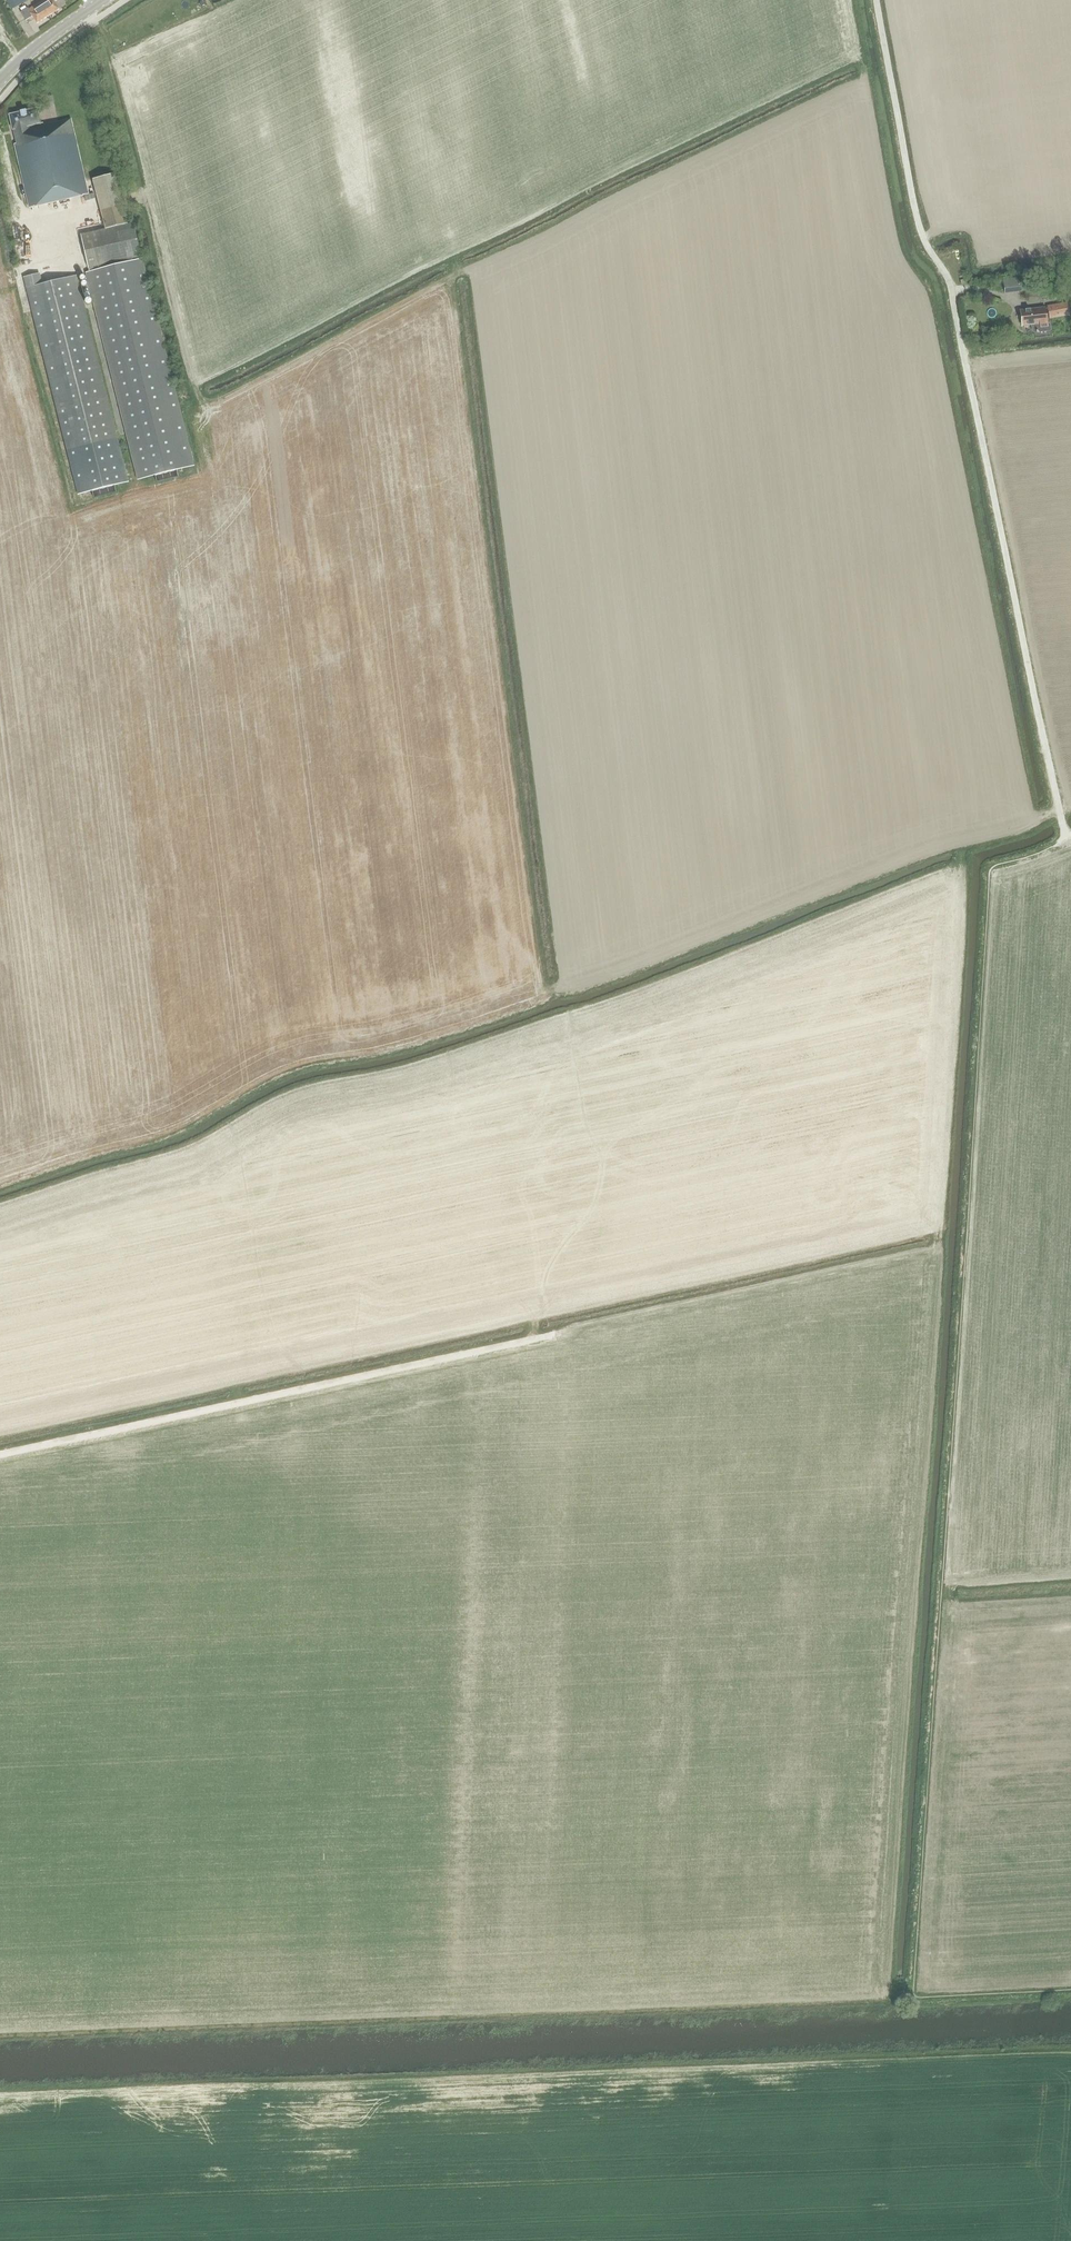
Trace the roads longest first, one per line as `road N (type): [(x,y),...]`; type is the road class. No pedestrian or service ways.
road 1 (unclassified): [(1066,836),(949,289),(919,232),(876,0)]
road 2 (tertiary): [(0,81),(104,0)]

